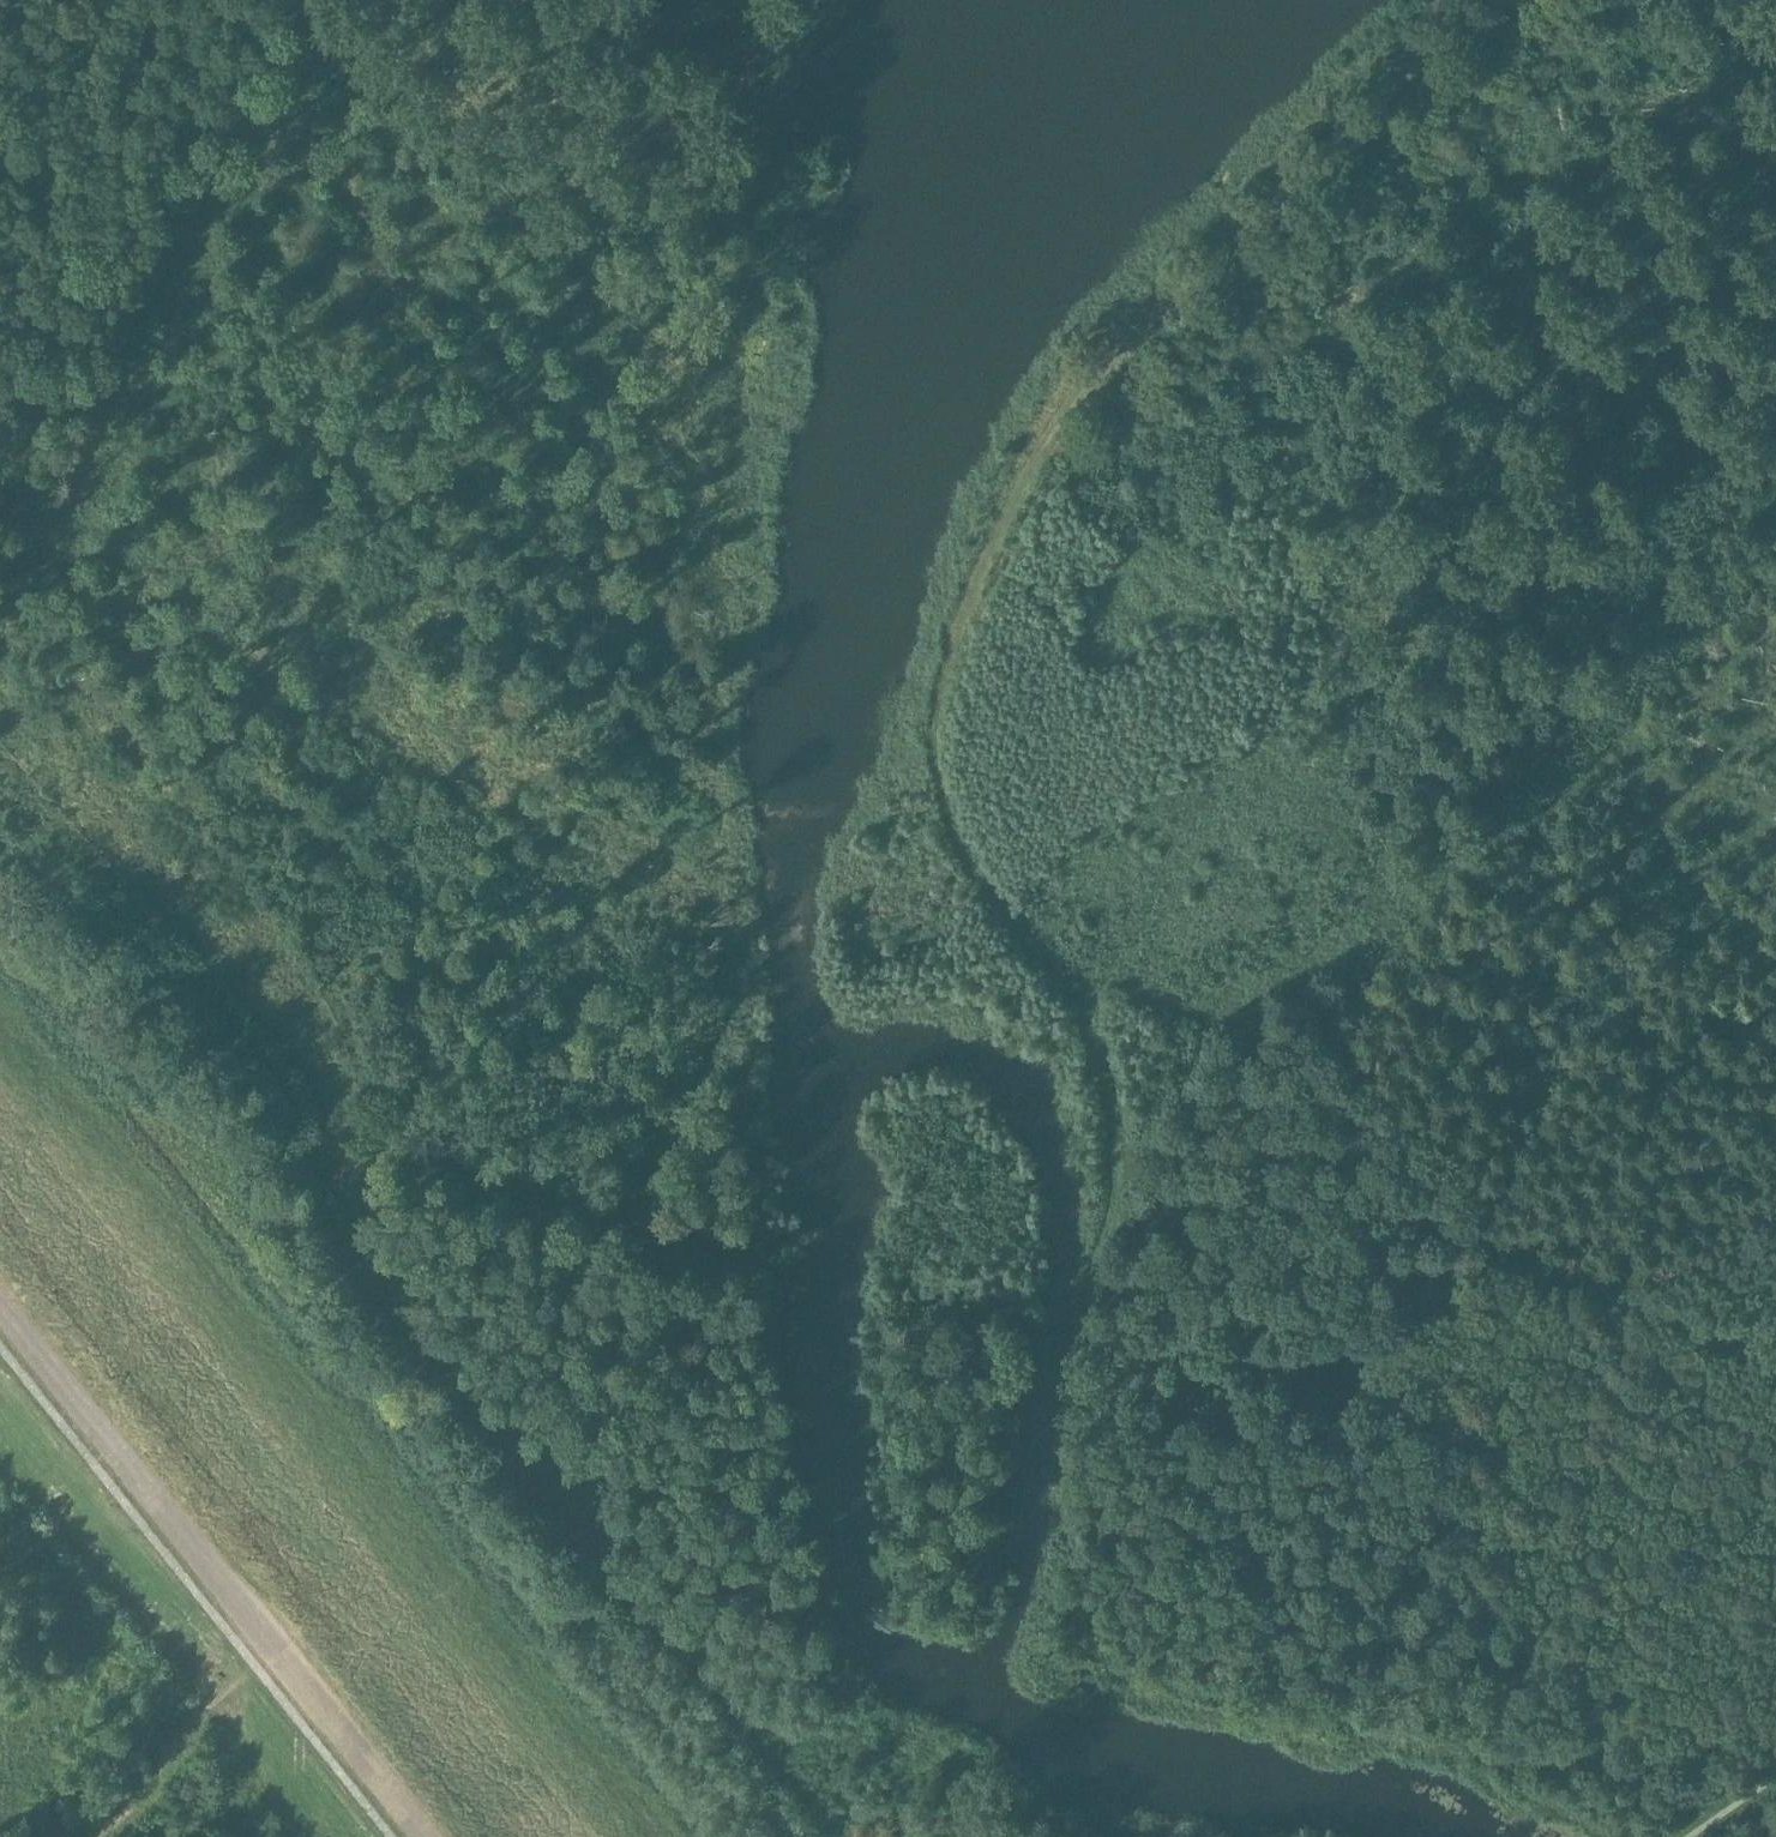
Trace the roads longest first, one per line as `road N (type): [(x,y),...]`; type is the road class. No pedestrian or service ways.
road 1 (unclassified): [(431,1836),(0,1302)]

